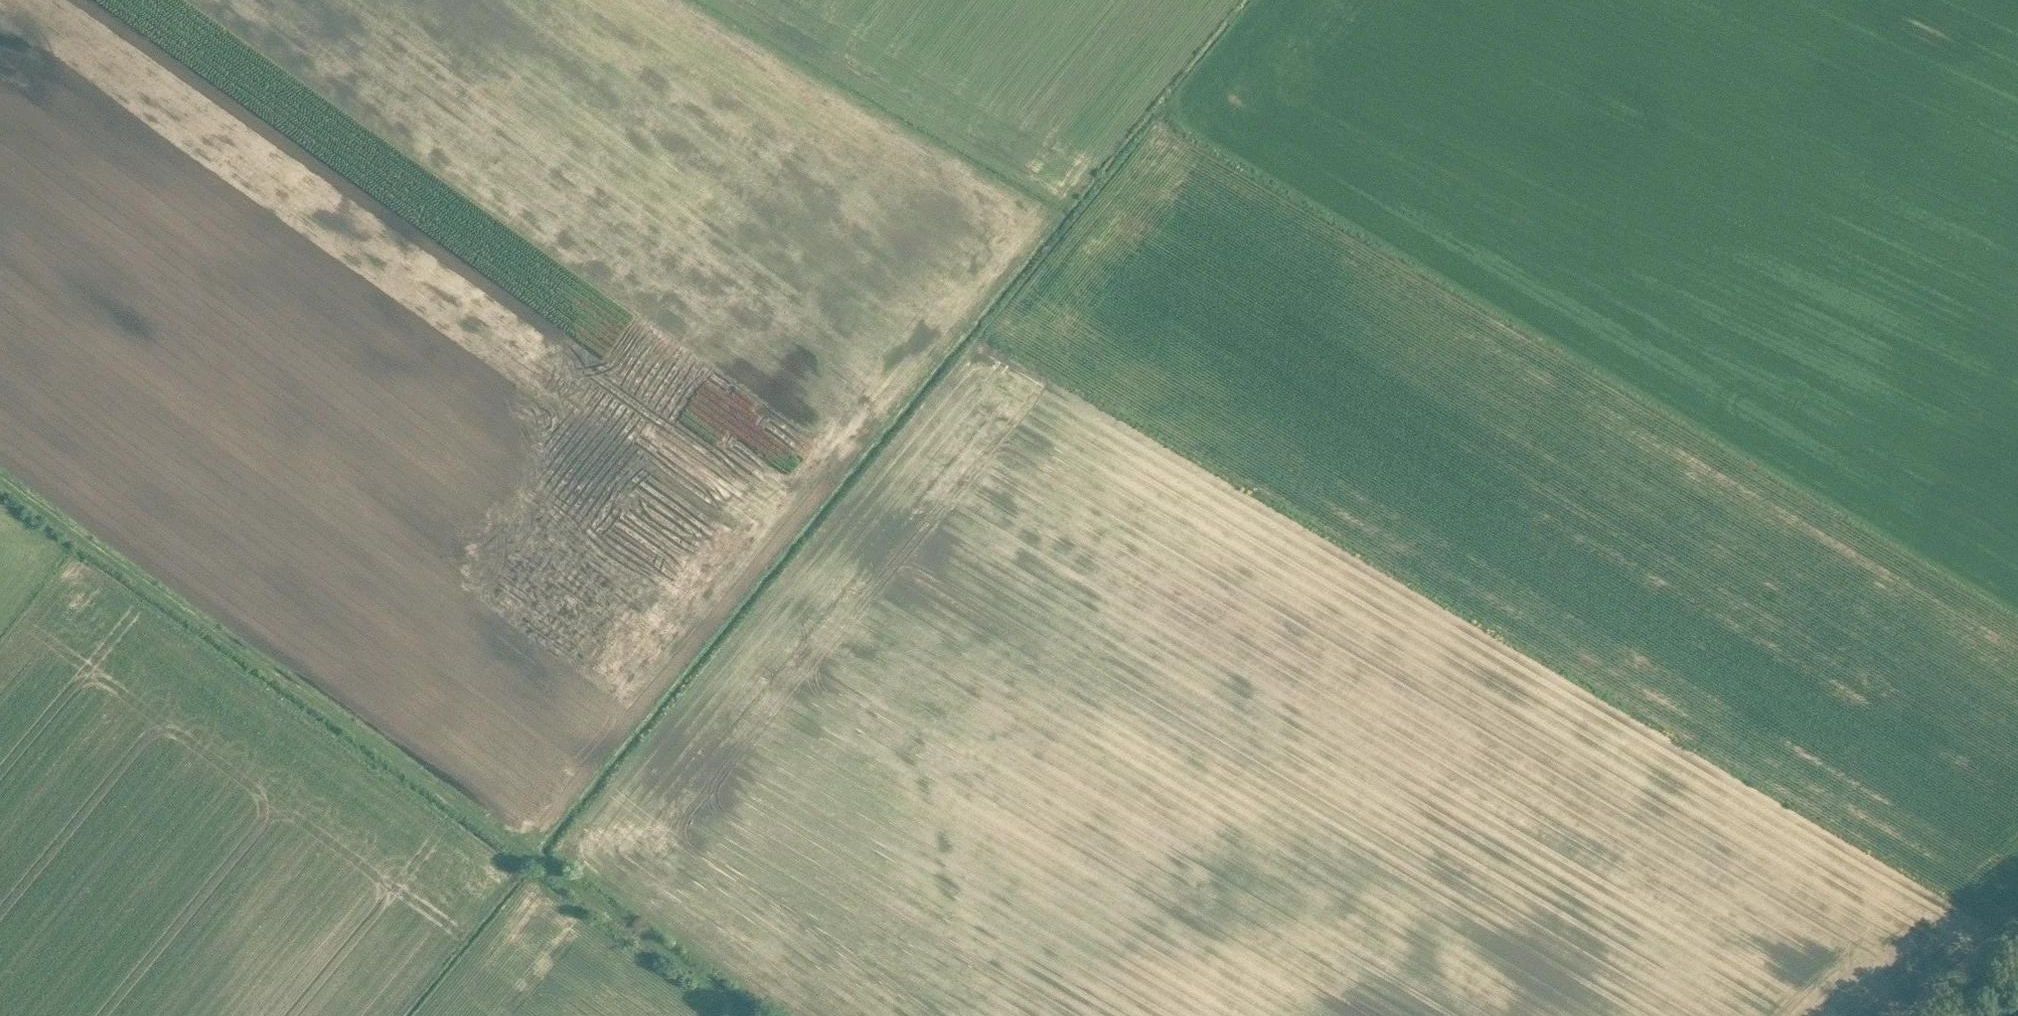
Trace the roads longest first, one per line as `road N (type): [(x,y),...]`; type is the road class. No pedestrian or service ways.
road 1 (track): [(1913,1015),(2017,929)]

